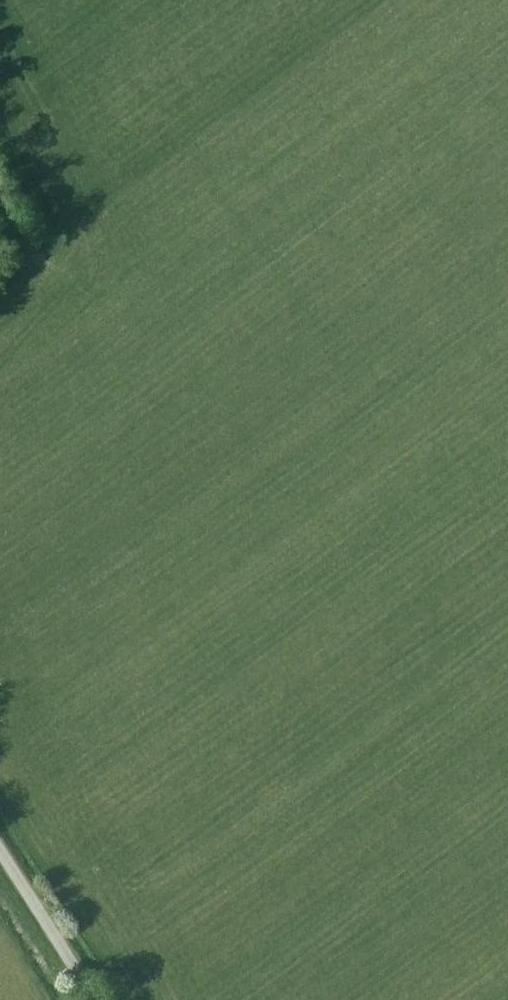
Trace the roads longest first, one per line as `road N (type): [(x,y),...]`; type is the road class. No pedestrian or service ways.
road 1 (unclassified): [(94,999),(0,850)]

